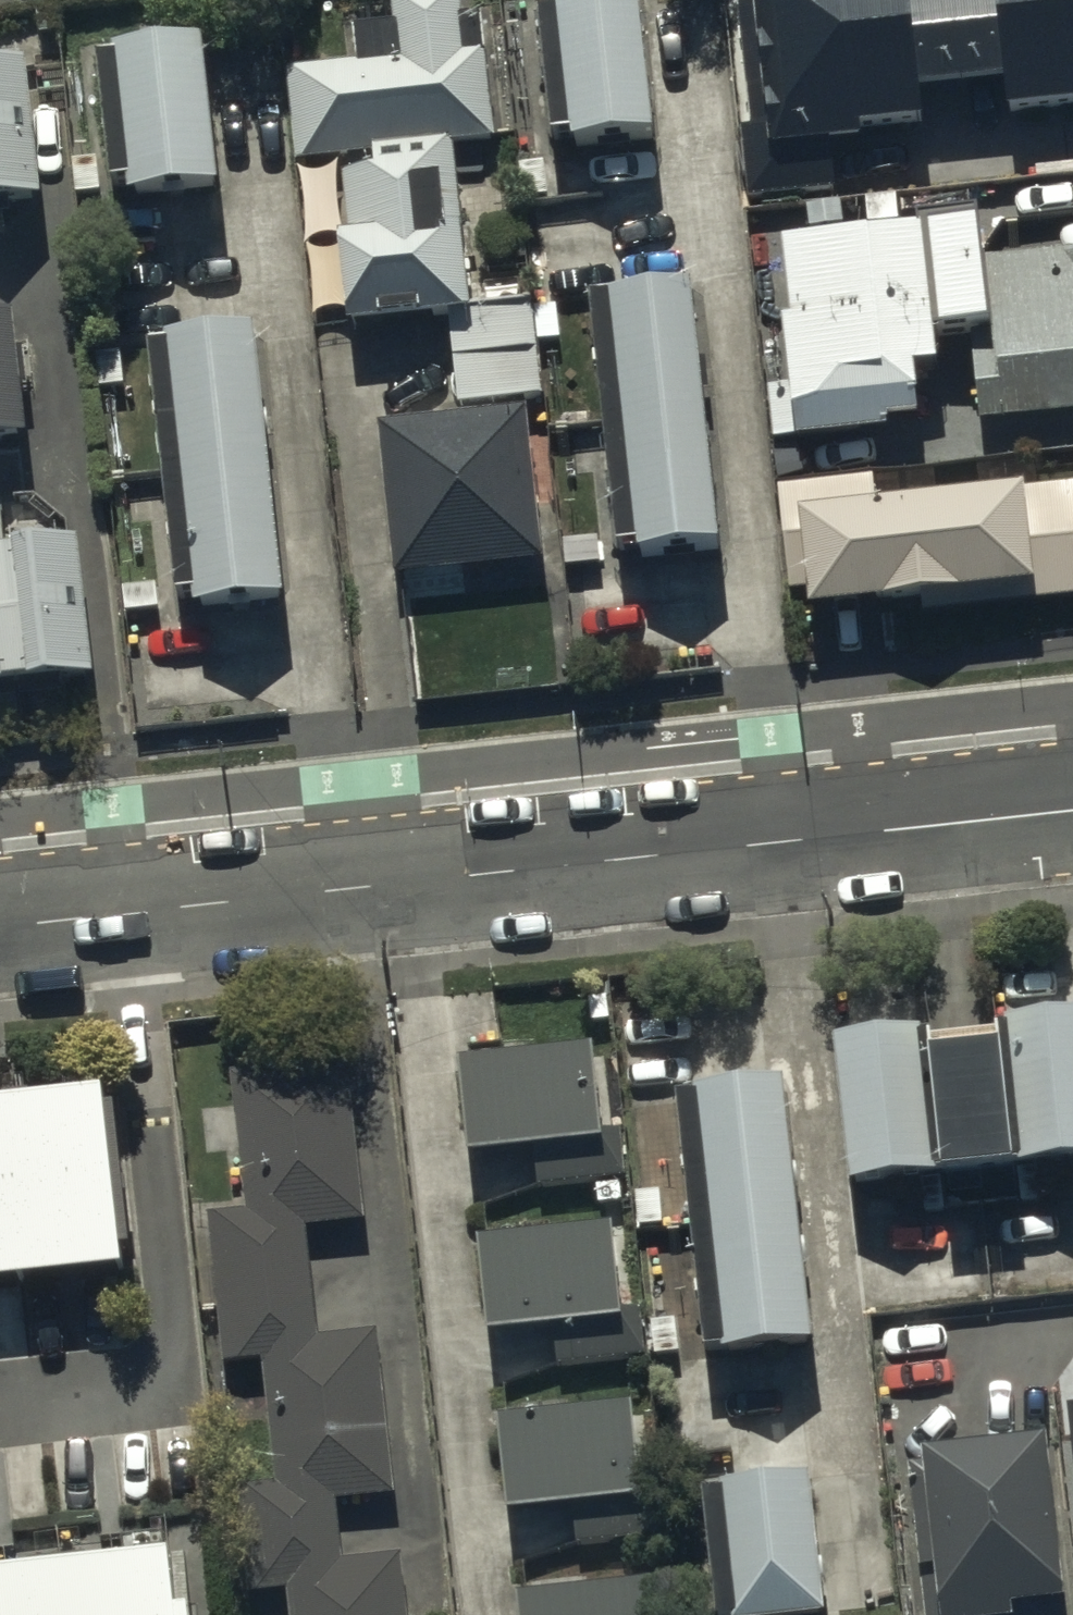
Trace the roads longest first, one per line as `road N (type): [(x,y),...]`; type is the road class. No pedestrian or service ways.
road 1 (residential): [(0,927),(1072,812)]

